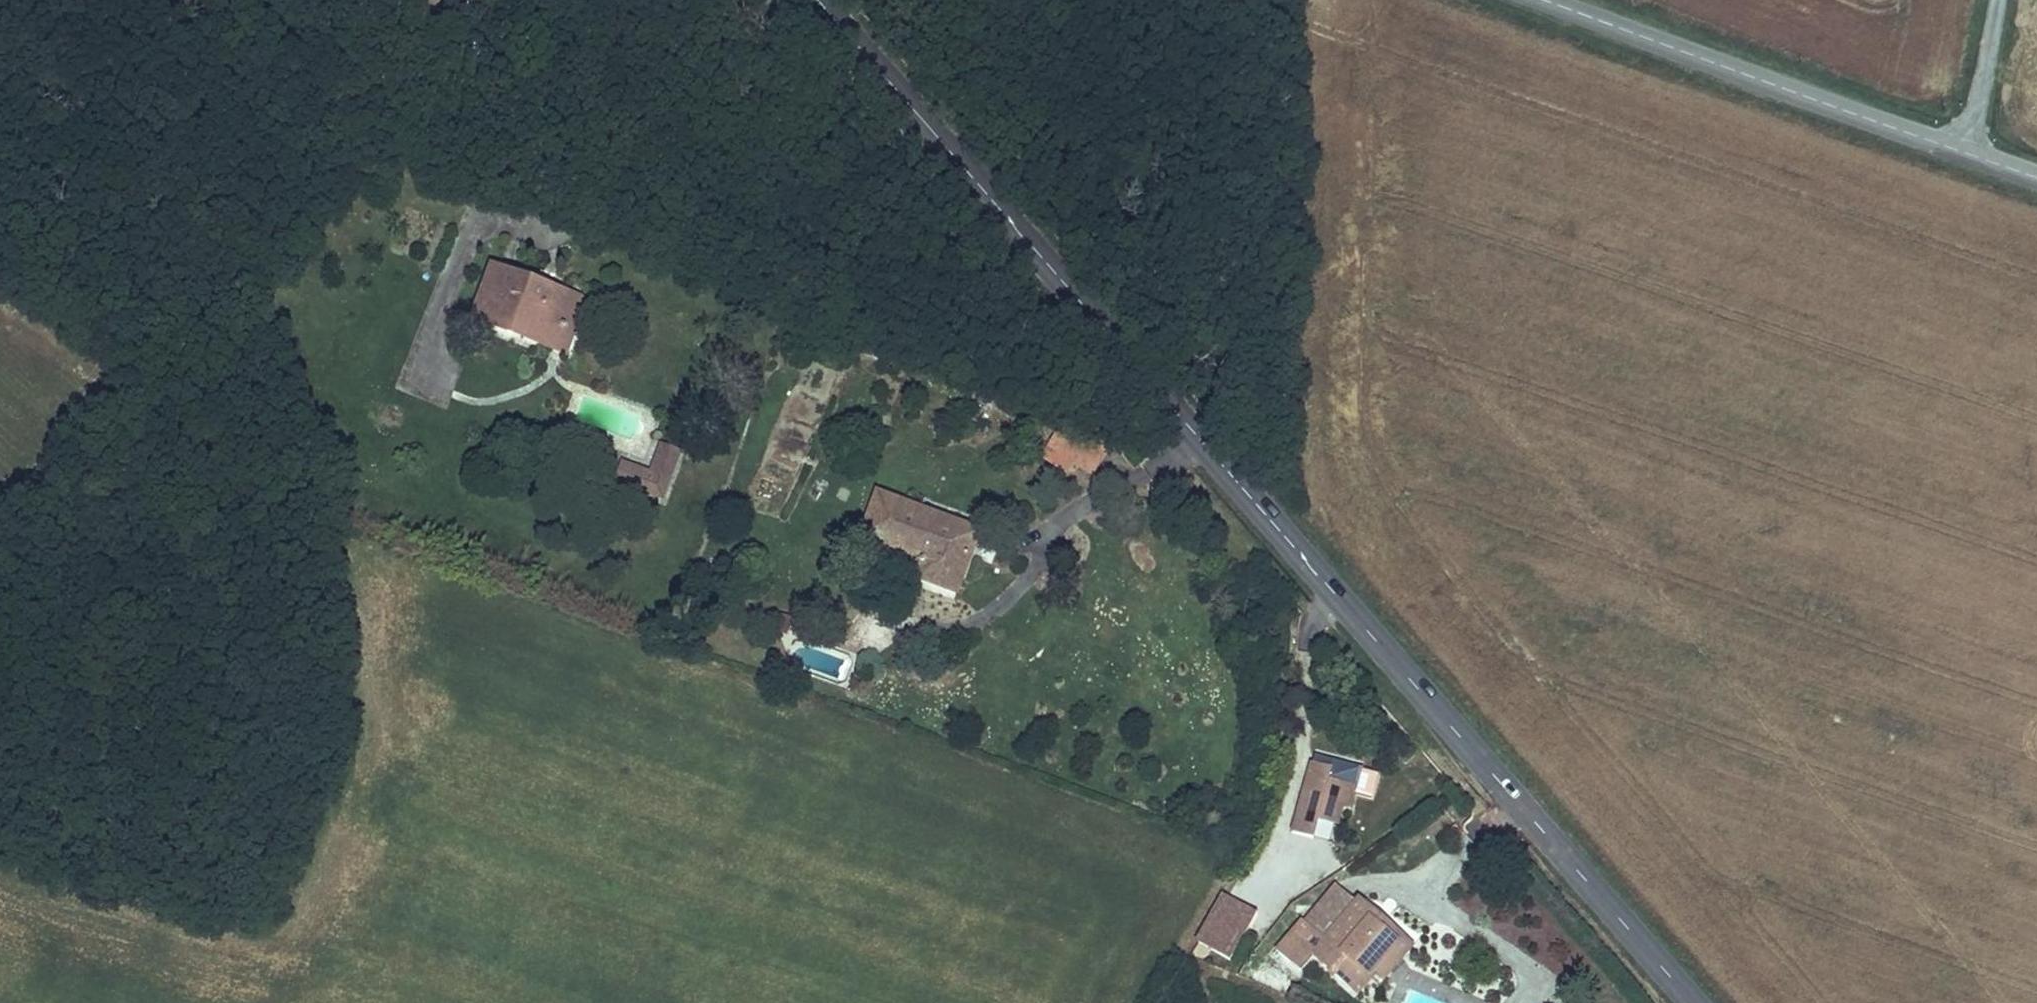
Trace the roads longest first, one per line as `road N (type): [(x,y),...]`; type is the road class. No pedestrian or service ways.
road 1 (secondary): [(820,0),(1701,1002)]
road 2 (tertiary): [(1965,156),(1539,0)]
road 3 (unclassified): [(1991,0),(1965,156)]

